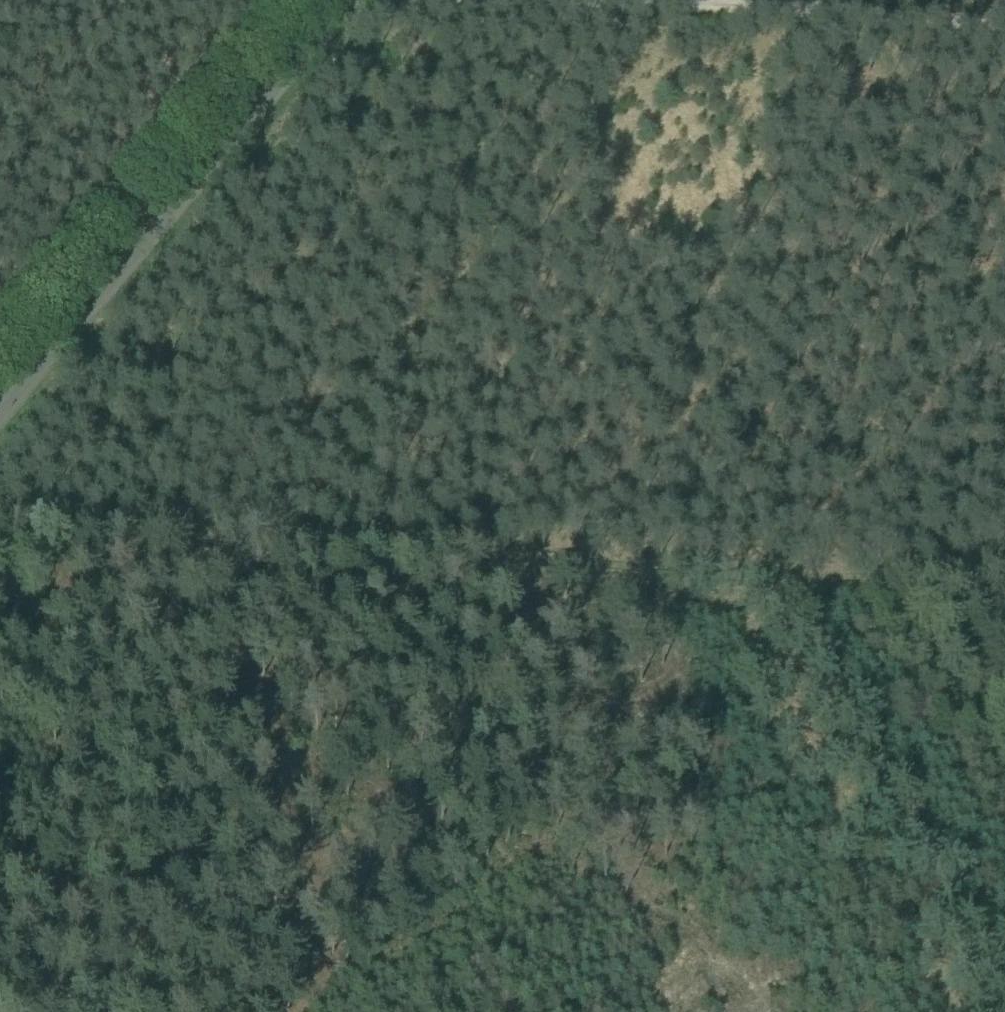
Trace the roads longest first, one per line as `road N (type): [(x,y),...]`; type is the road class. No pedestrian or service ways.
road 1 (unclassified): [(0,405),(373,0)]
road 2 (track): [(676,0),(1004,26)]

